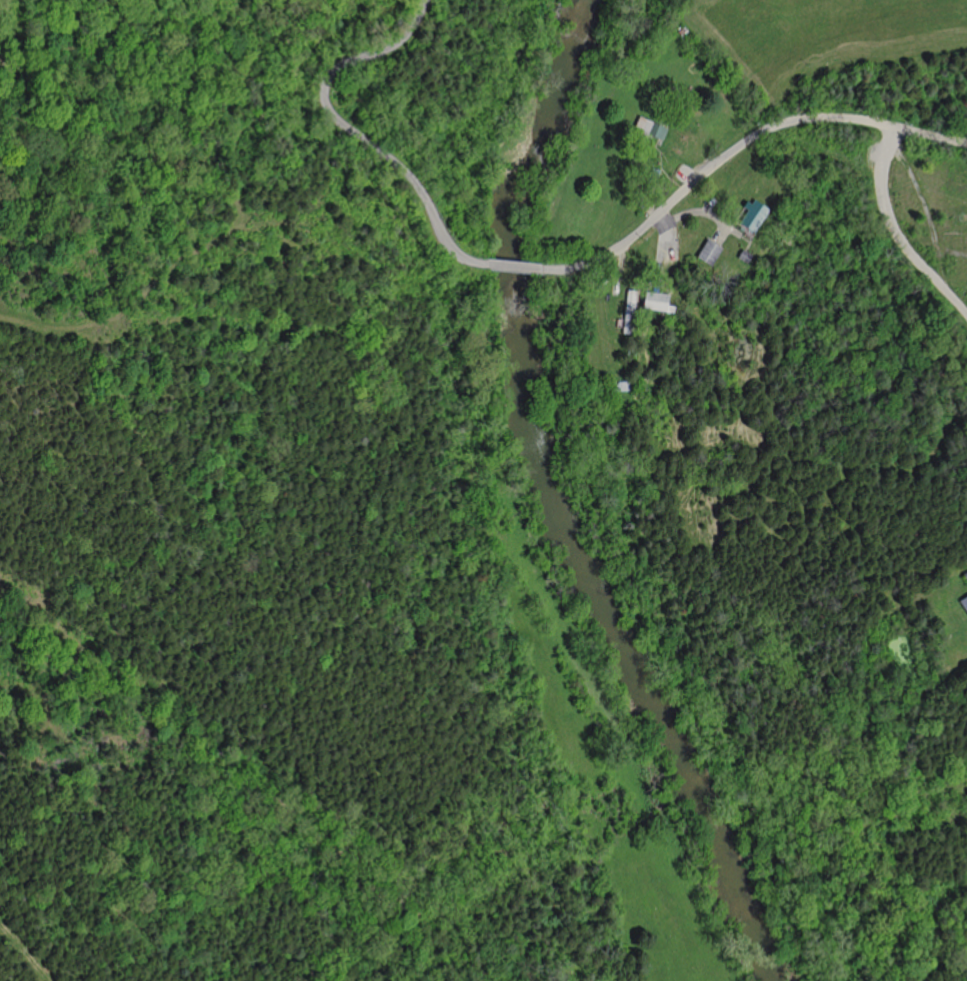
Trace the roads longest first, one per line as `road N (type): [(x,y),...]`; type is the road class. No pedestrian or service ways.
road 1 (residential): [(966,143),(840,117),(779,122),(724,155),(621,245),(578,266),(543,270)]
road 2 (residential): [(425,0),(394,44),(329,74),(325,105),(410,177),(457,257),(488,266)]
road 3 (residential): [(891,126),(879,184),(893,230),(966,318)]
road 4 (track): [(886,145),(919,191),(941,285)]

